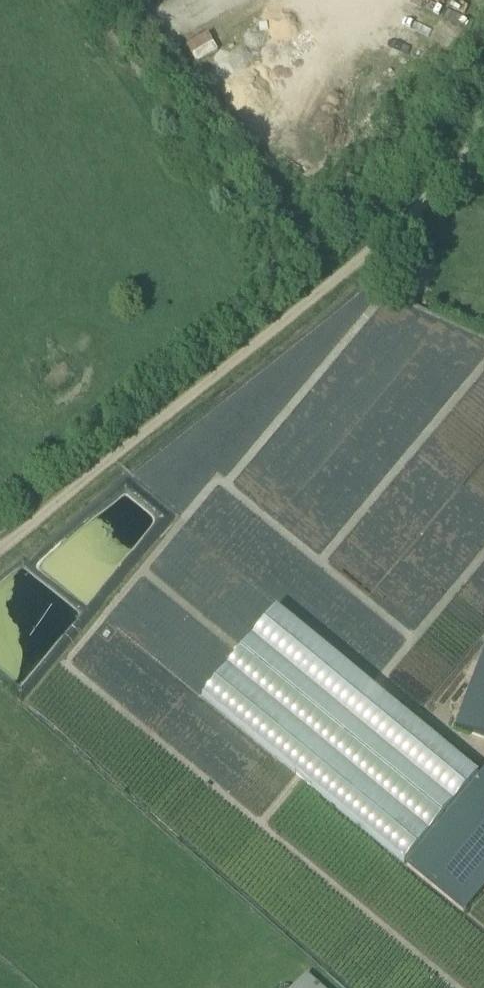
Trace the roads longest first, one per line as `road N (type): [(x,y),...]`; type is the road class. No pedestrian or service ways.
road 1 (track): [(483,114),(426,197),(267,332),(0,536)]

